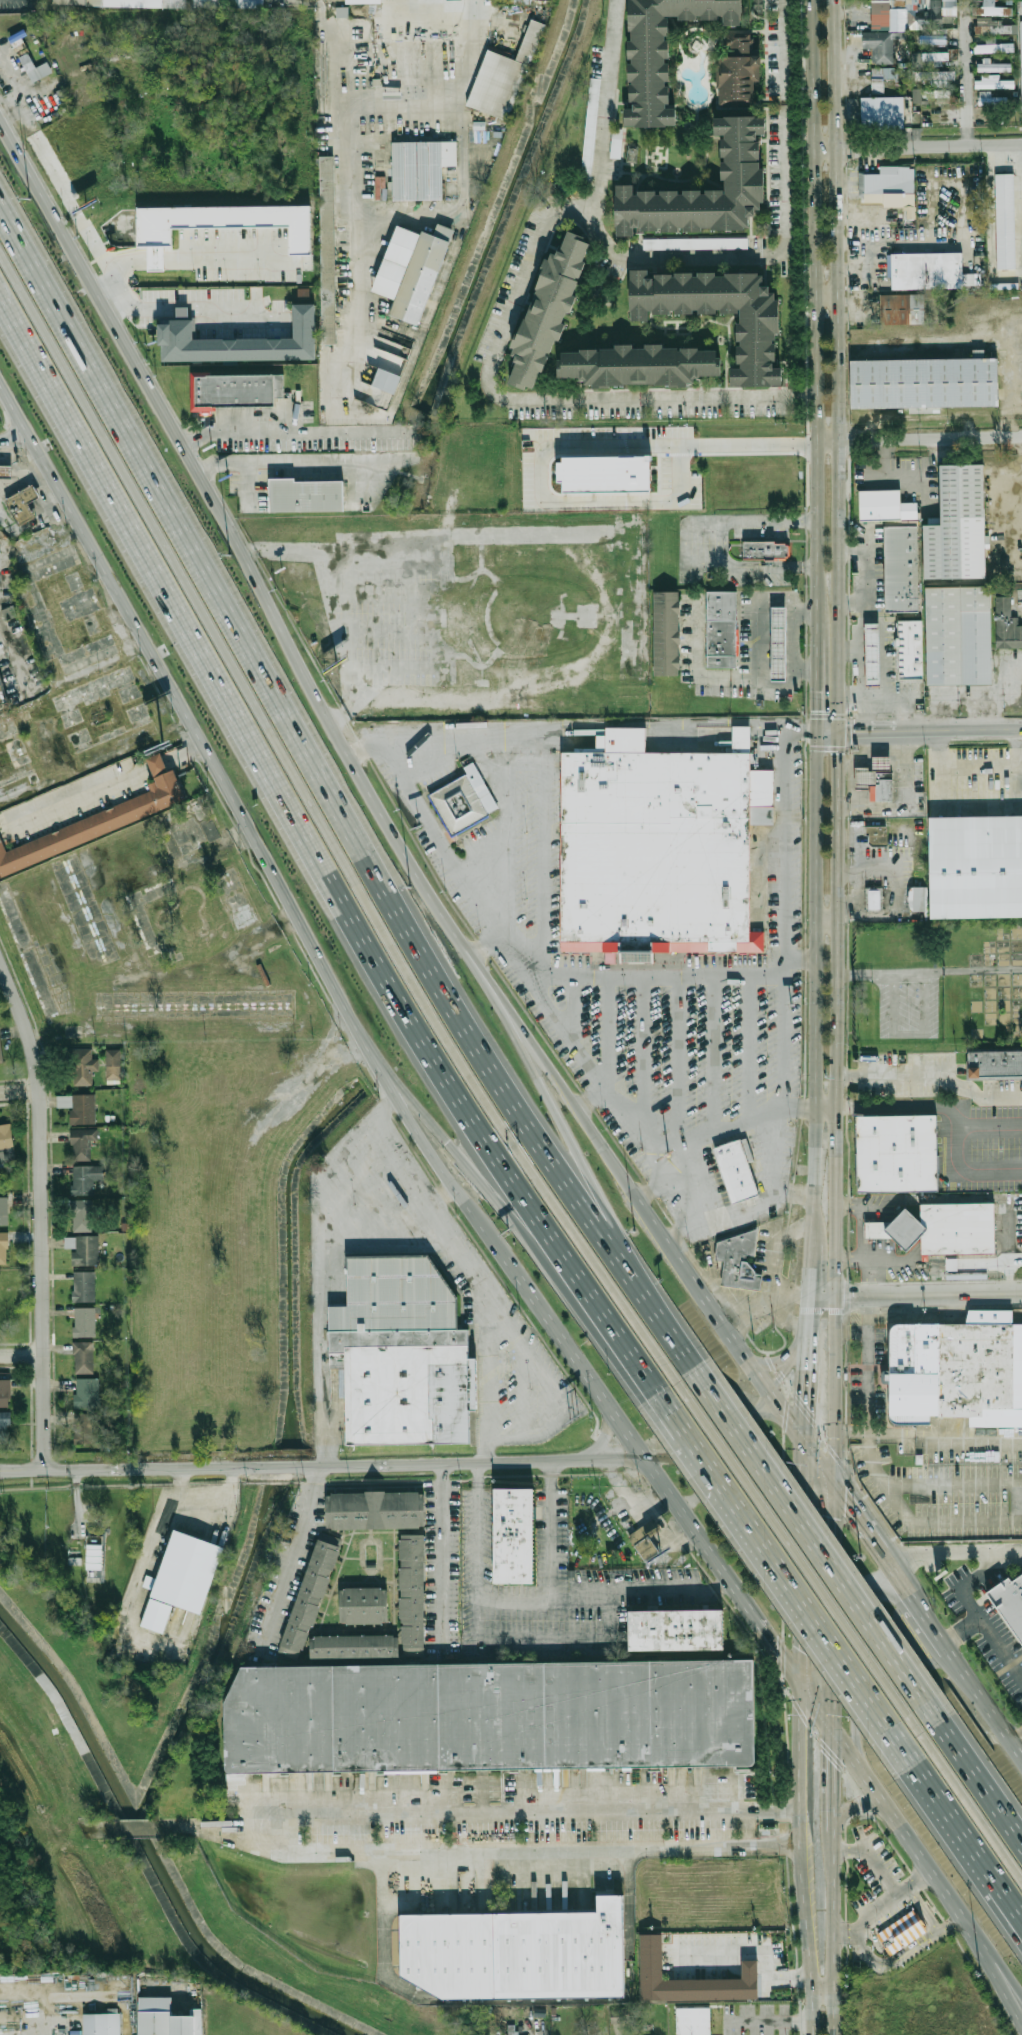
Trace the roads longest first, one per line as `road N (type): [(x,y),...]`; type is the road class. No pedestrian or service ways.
road 1 (motorway): [(688,1400),(472,1077),(0,251)]
road 2 (motorway): [(0,299),(393,994),(671,1414)]
road 3 (motorway): [(642,1290),(543,1148),(329,799),(0,208)]
road 4 (primary): [(0,385),(368,1048),(642,1458)]
road 5 (secondary): [(837,1137),(835,0)]
road 6 (primary): [(504,1010),(375,805),(0,121)]
road 7 (secondary): [(810,0),(816,608)]
road 8 (residential): [(46,1472),(40,1090),(0,964)]
road 9 (primary): [(642,1458),(928,1870)]
road 10 (secondary): [(815,734),(814,1194)]
road 11 (motorway): [(906,1716),(688,1400)]
road 12 (motorway): [(389,1077),(638,1369)]
road 13 (motorway): [(927,1701),(707,1387)]
road 14 (motorway): [(671,1414),(886,1730)]
road 15 (secondary): [(798,1676),(809,2034)]
road 16 (primary): [(968,1677),(937,1658),(895,1596),(870,1587),(860,1621),(854,1728),(860,1766)]
road 17 (motorway): [(642,1290),(504,1010)]
road 18 (tertiary): [(582,1457),(299,1467)]
road 19 (tertiary): [(264,1467),(0,1472)]
road 20 (secondary): [(833,1726),(836,1487)]
road 21 (secondary): [(805,1439),(798,1676)]
road 22 (motorway): [(886,1730),(1021,1922)]
road 23 (residential): [(812,146),(1021,143)]
road 24 (residential): [(818,447),(854,439),(1021,437)]
road 25 (motorway): [(1021,1881),(906,1716)]
road 26 (secondary): [(836,2034),(834,1848)]
road 27 (secondary): [(836,1487),(836,1301)]
road 28 (residential): [(836,1301),(1021,1298)]
road 29 (primary): [(836,1487),(738,1341)]
road 30 (motorway): [(1021,1840),(927,1701)]
road 31 (secondary): [(836,1301),(837,1137)]
road 32 (tertiary): [(771,1389),(690,1454),(642,1458)]
road 33 (secondary): [(816,608),(815,734)]
road 34 (primary): [(640,1198),(570,1098)]

